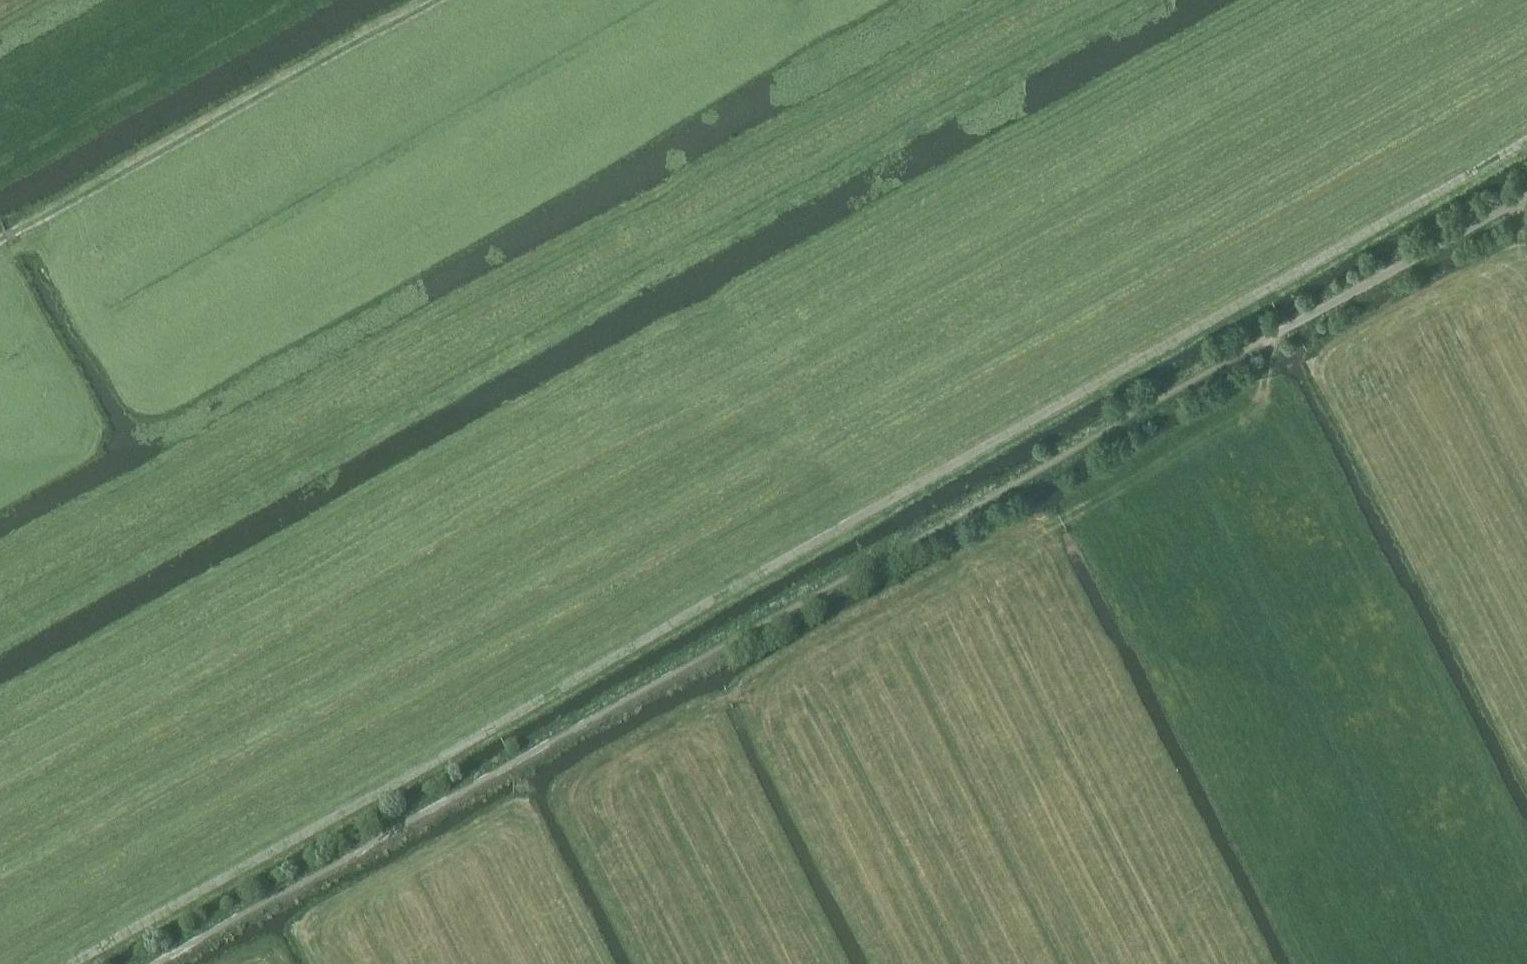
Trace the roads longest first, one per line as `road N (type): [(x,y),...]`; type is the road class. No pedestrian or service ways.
road 1 (track): [(1526,140),(72,963)]
road 2 (track): [(434,0),(0,239)]

